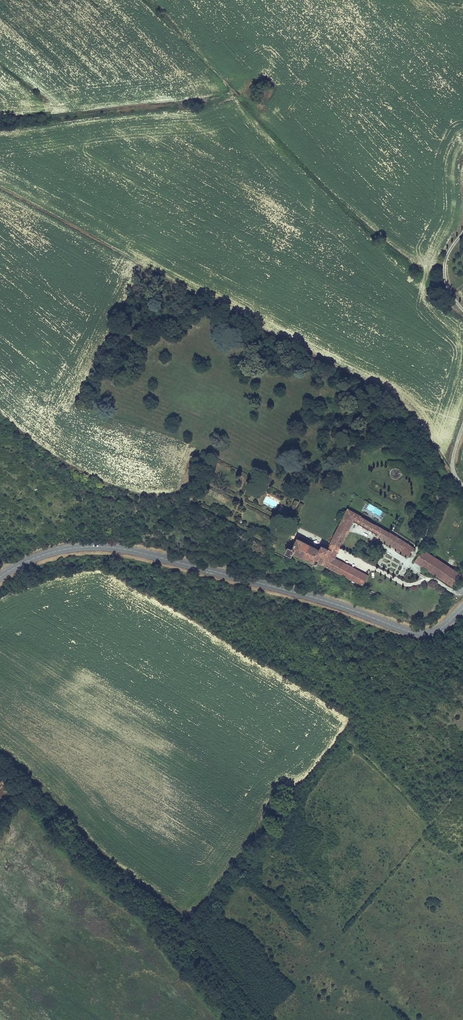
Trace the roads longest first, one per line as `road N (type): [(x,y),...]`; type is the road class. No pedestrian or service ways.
road 1 (tertiary): [(462,609),(436,631),(418,634),(301,594),(114,548),(52,552),(0,577)]

